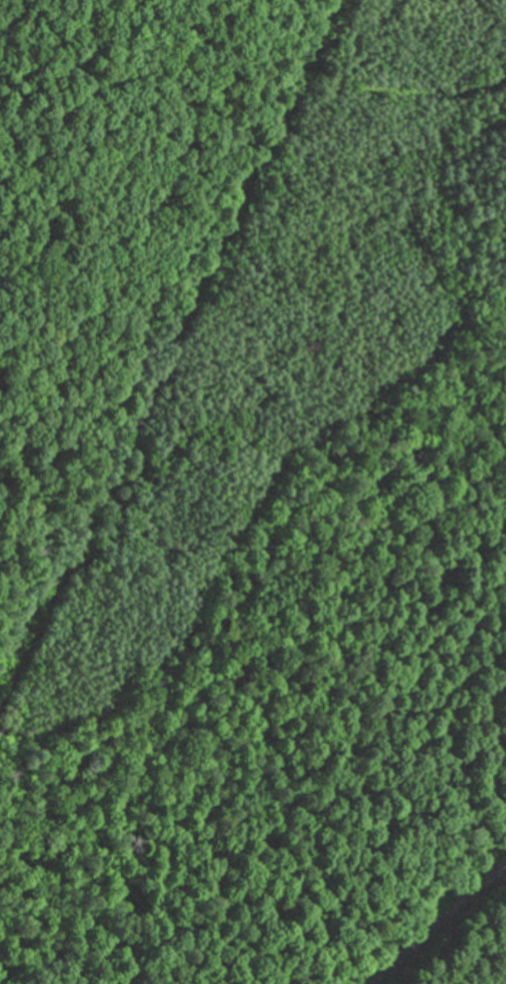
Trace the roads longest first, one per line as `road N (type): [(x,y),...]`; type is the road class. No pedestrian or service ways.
road 1 (track): [(0,703),(330,0)]

